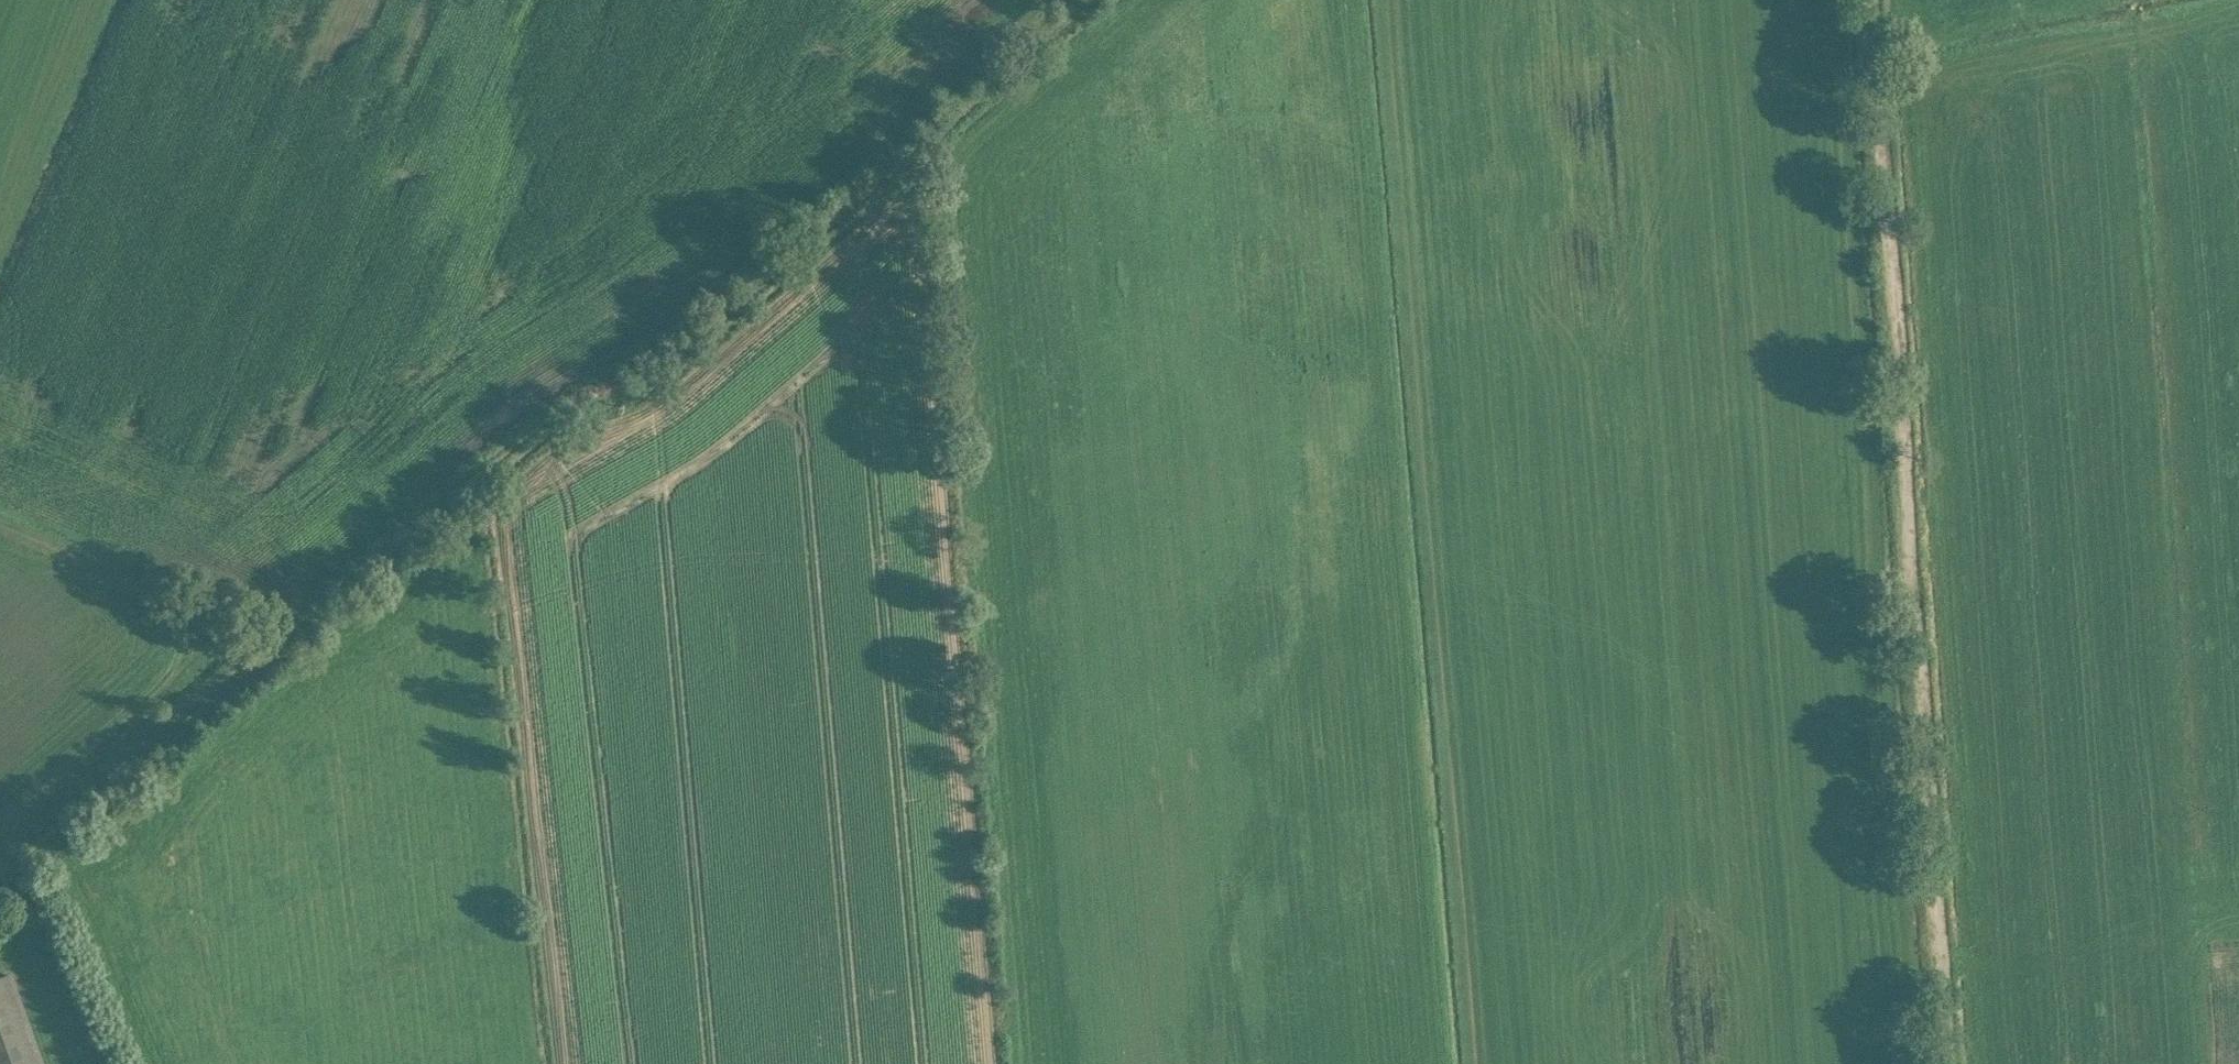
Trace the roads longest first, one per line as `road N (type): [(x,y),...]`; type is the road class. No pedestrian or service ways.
road 1 (track): [(0,875),(550,418),(655,372),(1095,0)]
road 2 (track): [(1948,1063),(1873,0)]

